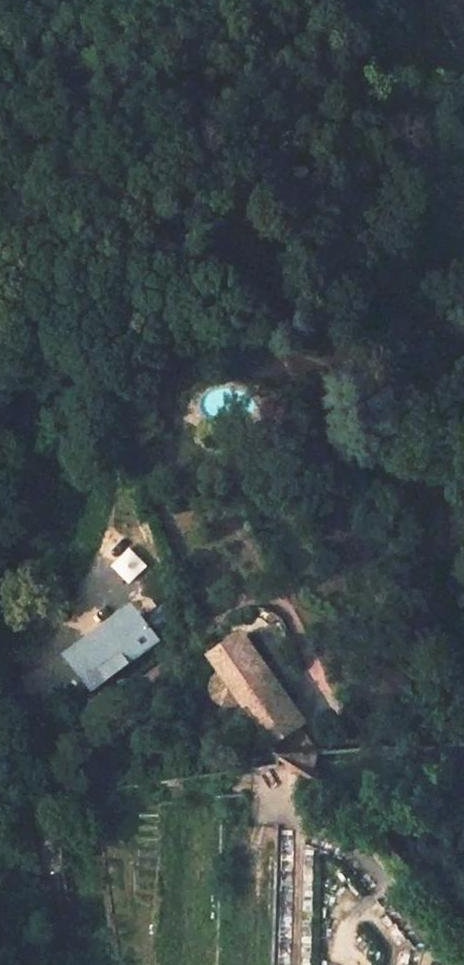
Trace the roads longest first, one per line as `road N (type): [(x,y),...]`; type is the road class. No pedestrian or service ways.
road 1 (residential): [(61,964),(31,756)]

